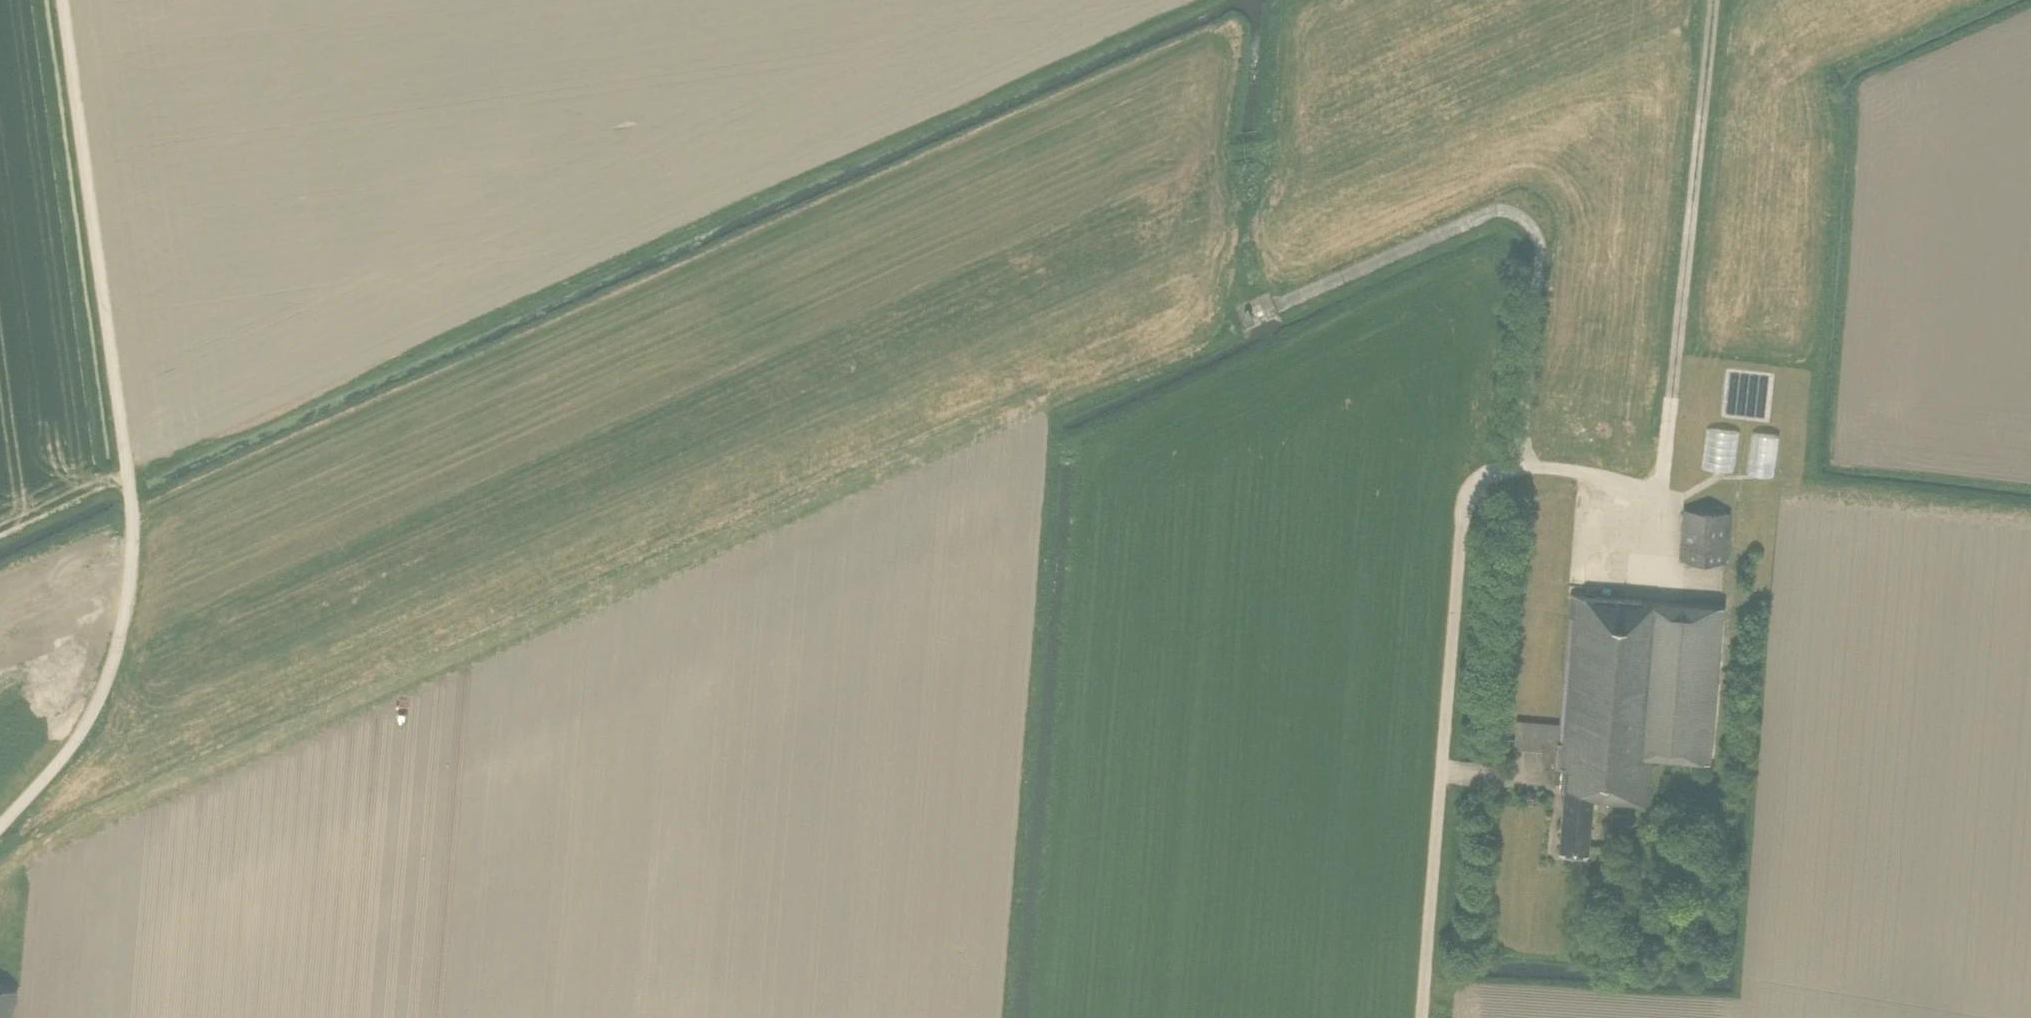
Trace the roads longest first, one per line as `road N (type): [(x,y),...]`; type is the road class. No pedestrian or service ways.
road 1 (track): [(0,833),(69,765),(125,604),(127,546),(55,0)]

